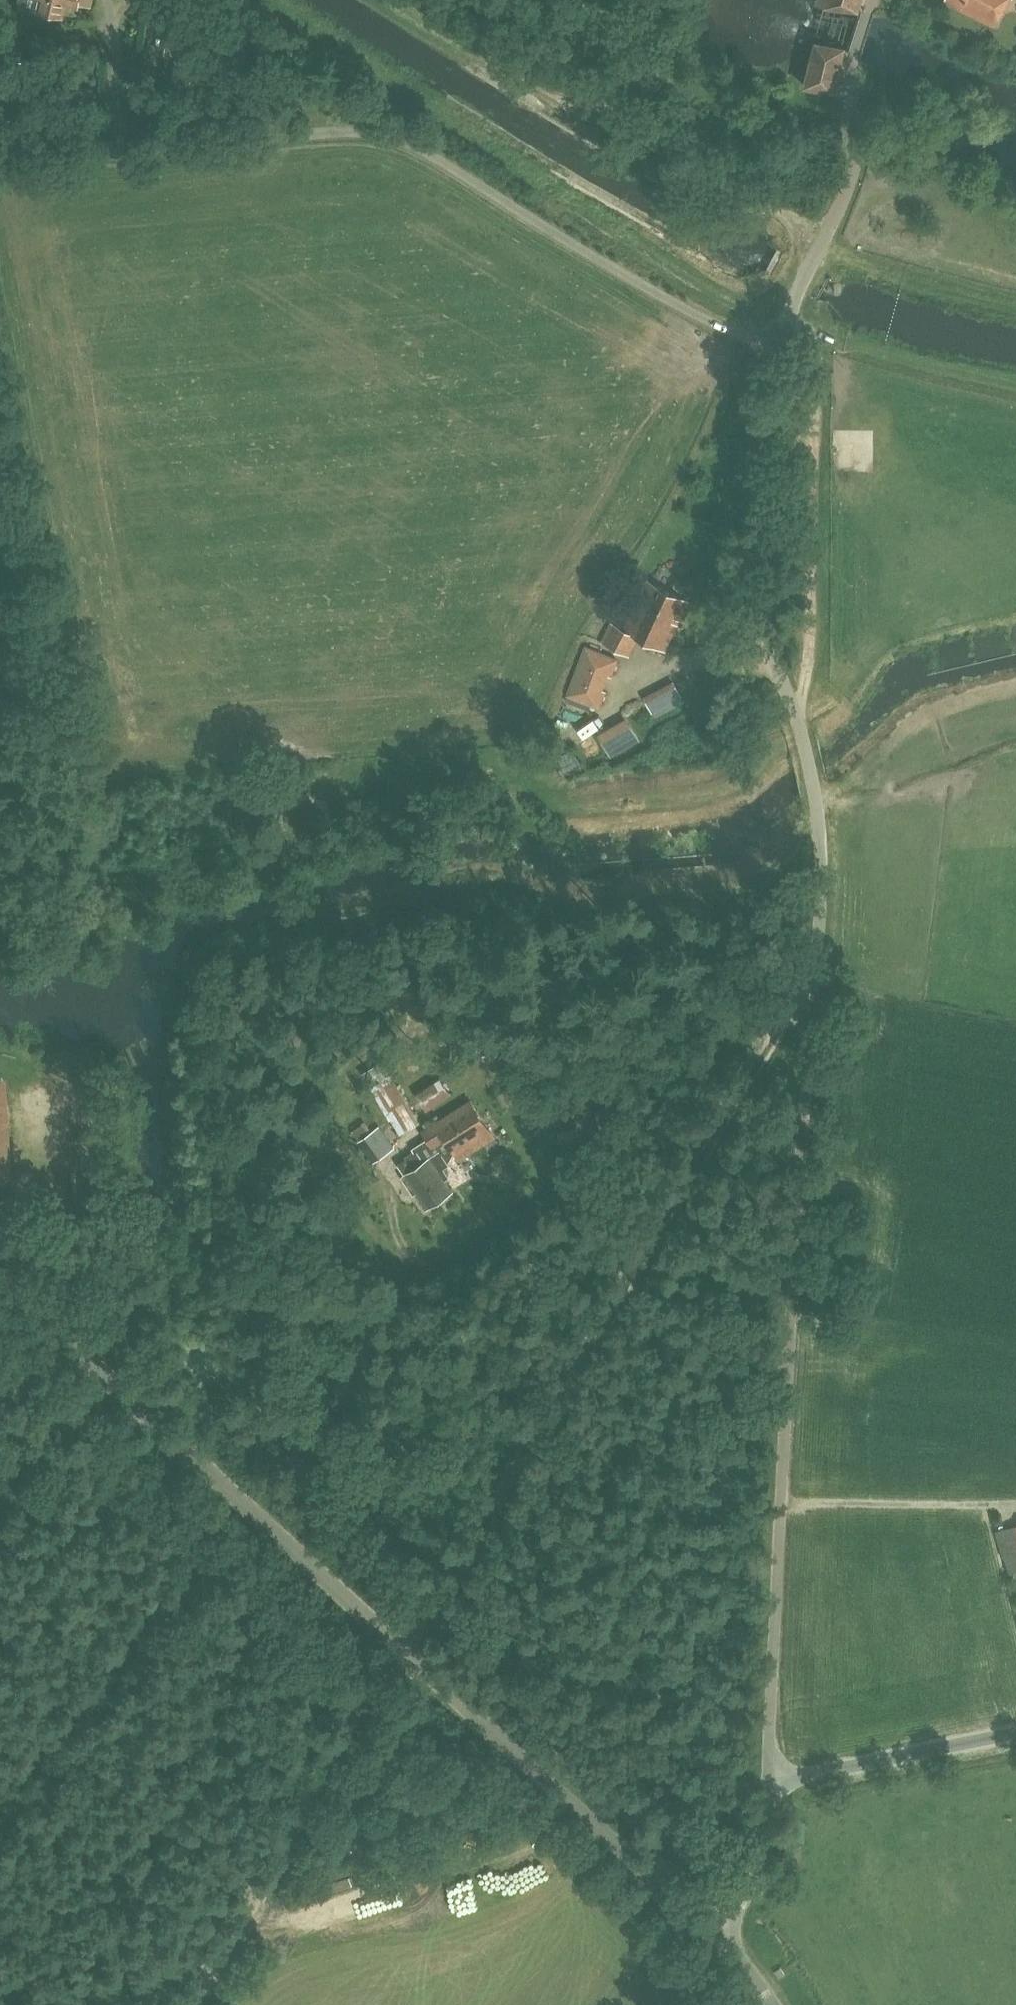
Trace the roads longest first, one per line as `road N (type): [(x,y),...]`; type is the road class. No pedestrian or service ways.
road 1 (unclassified): [(766,1783),(823,875),(818,801),(765,614),(762,432),(787,319),(853,174),(852,70),(873,0)]
road 2 (unclassified): [(721,1945),(0,1279)]
road 3 (track): [(815,981),(742,1076),(406,1655)]
road 4 (track): [(382,0),(516,84),(658,142),(826,237)]
road 5 (track): [(406,1655),(195,2004)]
road 6 (unclassified): [(766,1783),(1015,1733)]
road 7 (track): [(787,319),(1015,384)]
road 8 (unclassified): [(721,1945),(754,1886),(766,1783)]

